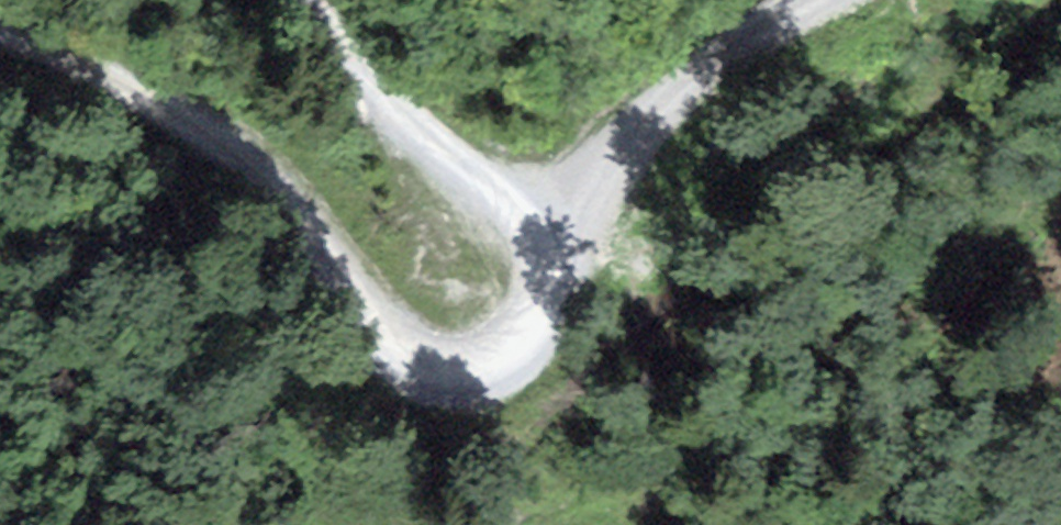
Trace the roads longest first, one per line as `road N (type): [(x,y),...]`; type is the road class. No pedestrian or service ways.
road 1 (track): [(0,49),(235,173),(426,343),(487,381),(548,379),(563,316),(541,245),(314,0)]
road 2 (track): [(541,245),(674,108),(830,0)]

